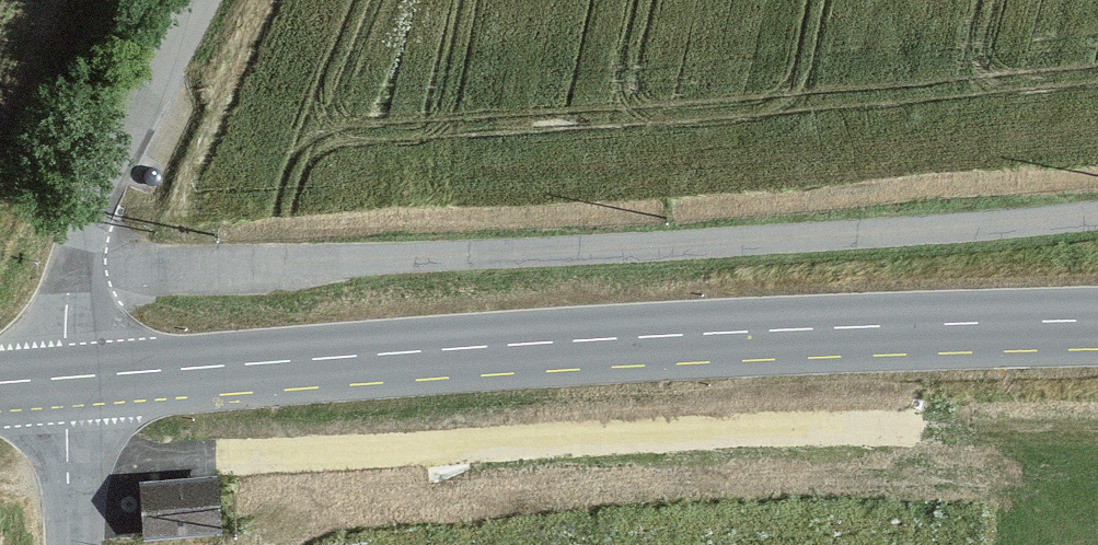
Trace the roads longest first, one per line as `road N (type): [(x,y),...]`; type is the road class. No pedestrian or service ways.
road 1 (secondary): [(71,378),(613,338),(1097,320)]
road 2 (track): [(75,270),(344,262),(1097,214)]
road 3 (unclassified): [(71,378),(70,309),(84,235),(203,0)]
road 4 (residential): [(71,378),(68,544)]

